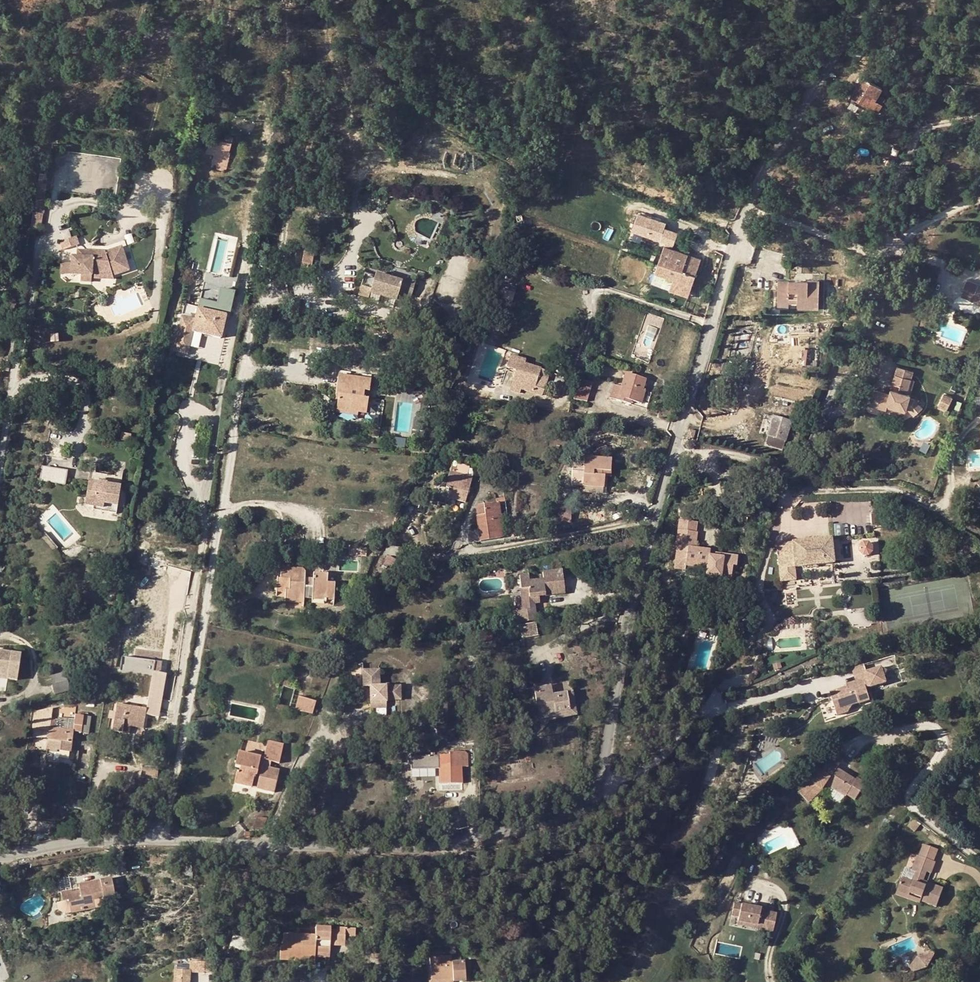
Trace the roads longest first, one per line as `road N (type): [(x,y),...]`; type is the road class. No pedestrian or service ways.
road 1 (unclassified): [(867,0),(748,208),(673,452),(595,792),(580,807),(514,830),(411,846),(164,838),(0,854)]

